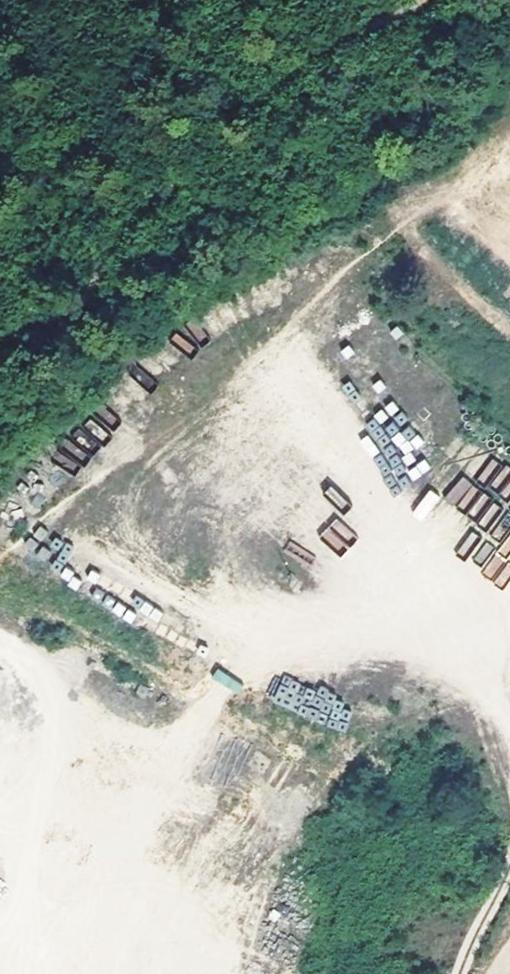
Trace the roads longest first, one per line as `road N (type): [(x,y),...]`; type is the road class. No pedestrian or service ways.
road 1 (track): [(0,347),(61,318),(395,0)]

